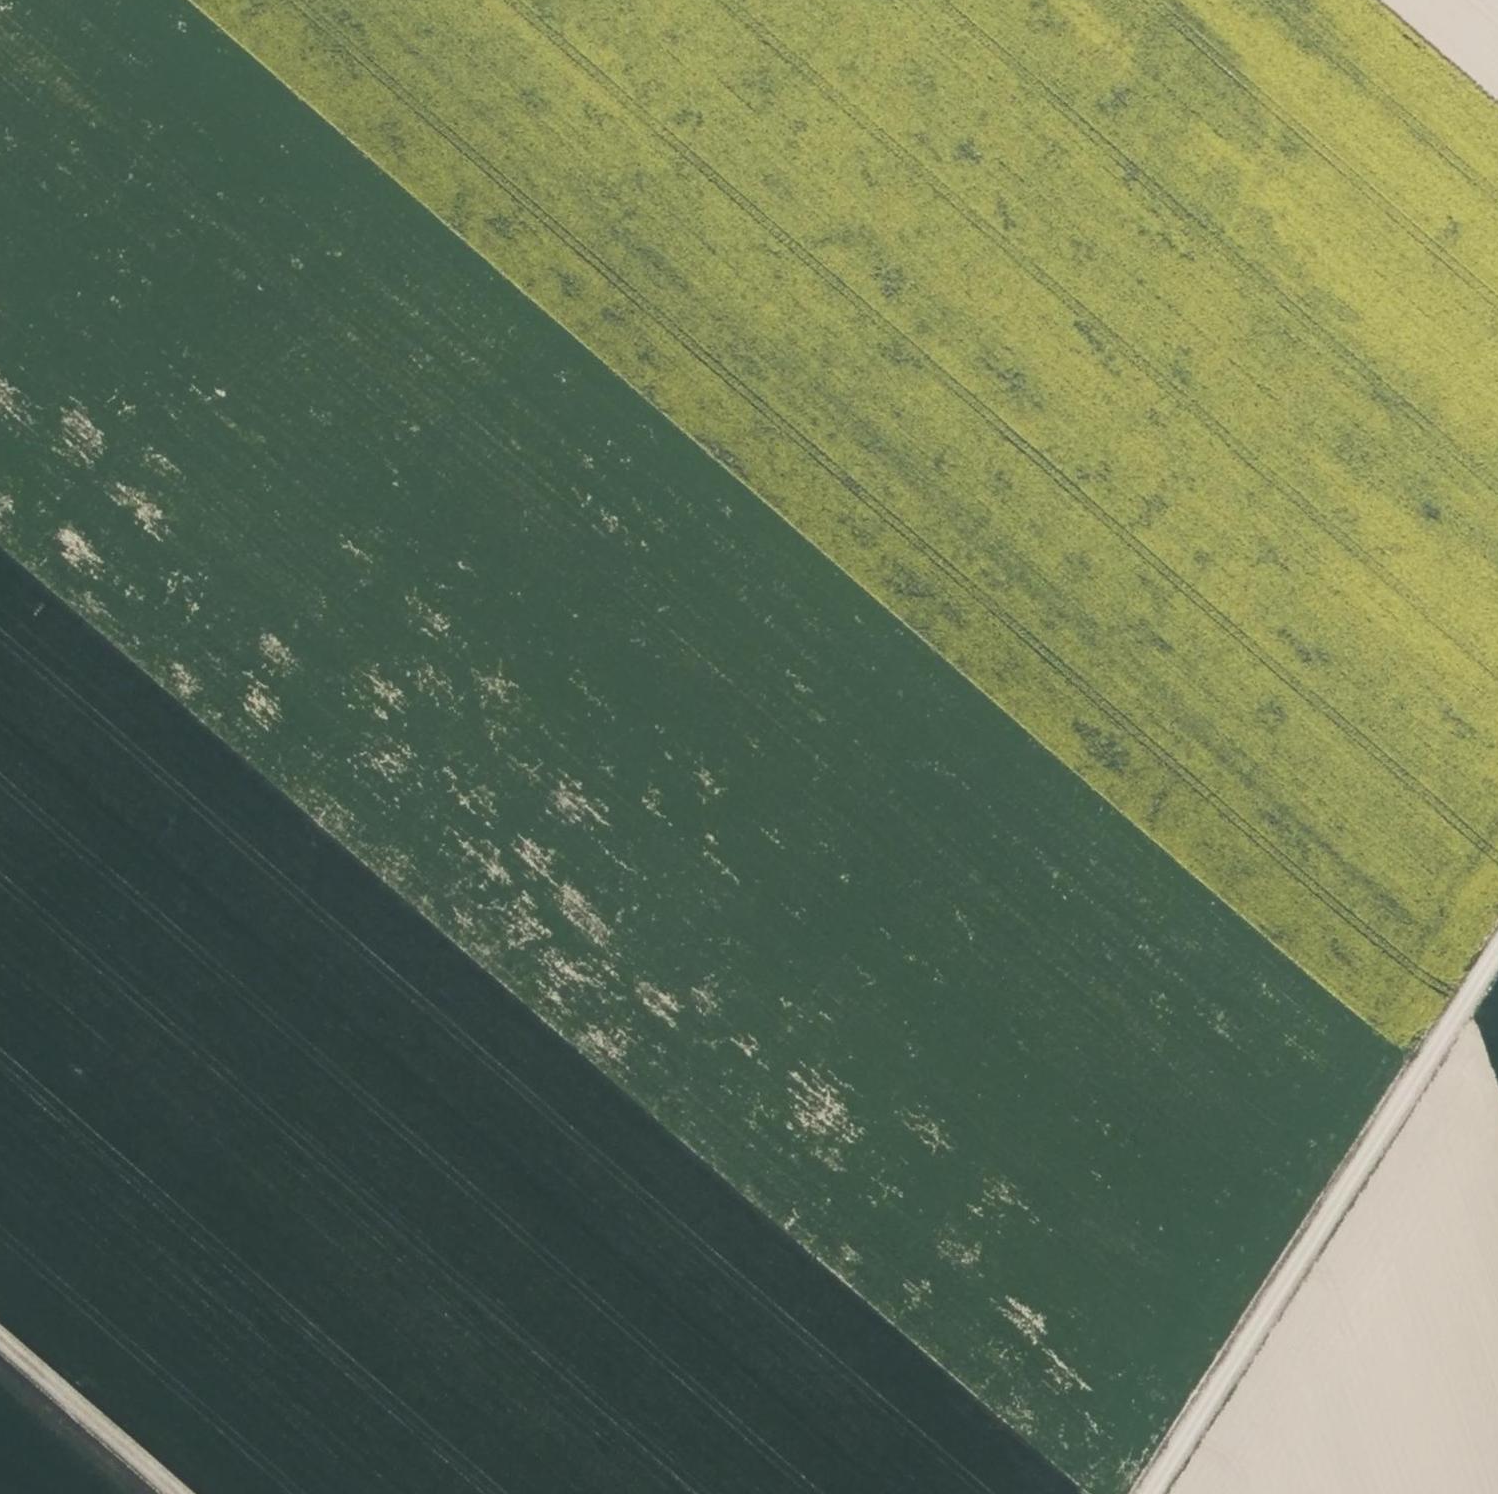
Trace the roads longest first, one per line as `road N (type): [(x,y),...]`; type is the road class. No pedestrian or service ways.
road 1 (track): [(1153,1493),(1497,956)]
road 2 (track): [(0,1328),(191,1493)]

